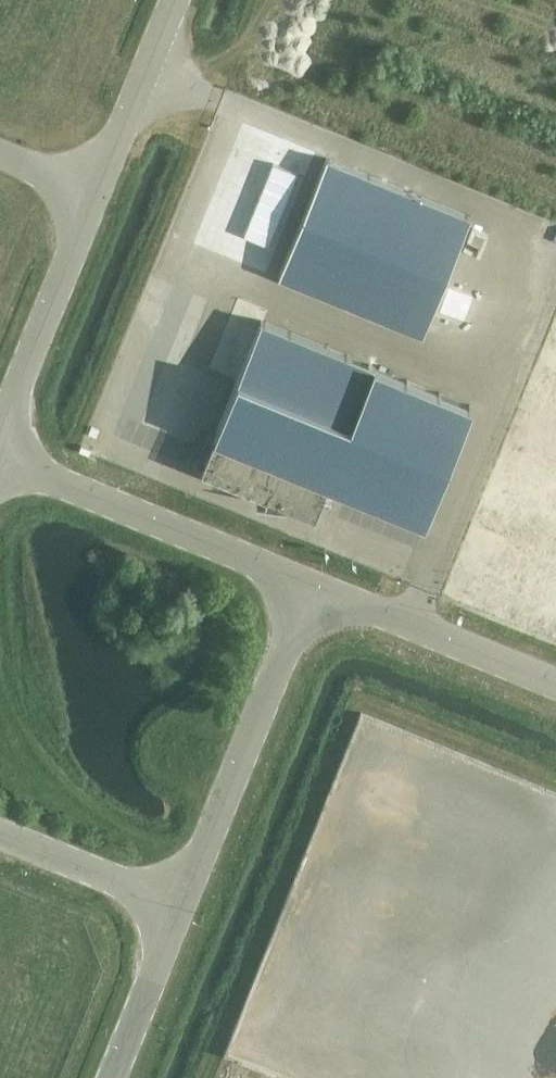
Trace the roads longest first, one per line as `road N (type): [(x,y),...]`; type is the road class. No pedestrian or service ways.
road 1 (unclassified): [(0,422),(171,0)]
road 2 (unclassified): [(174,917),(305,593)]
road 3 (unclassified): [(305,593),(0,468)]
road 4 (unclassified): [(555,694),(305,593)]
road 5 (unclassified): [(0,841),(174,917)]
road 6 (unclassified): [(110,1077),(174,917)]

